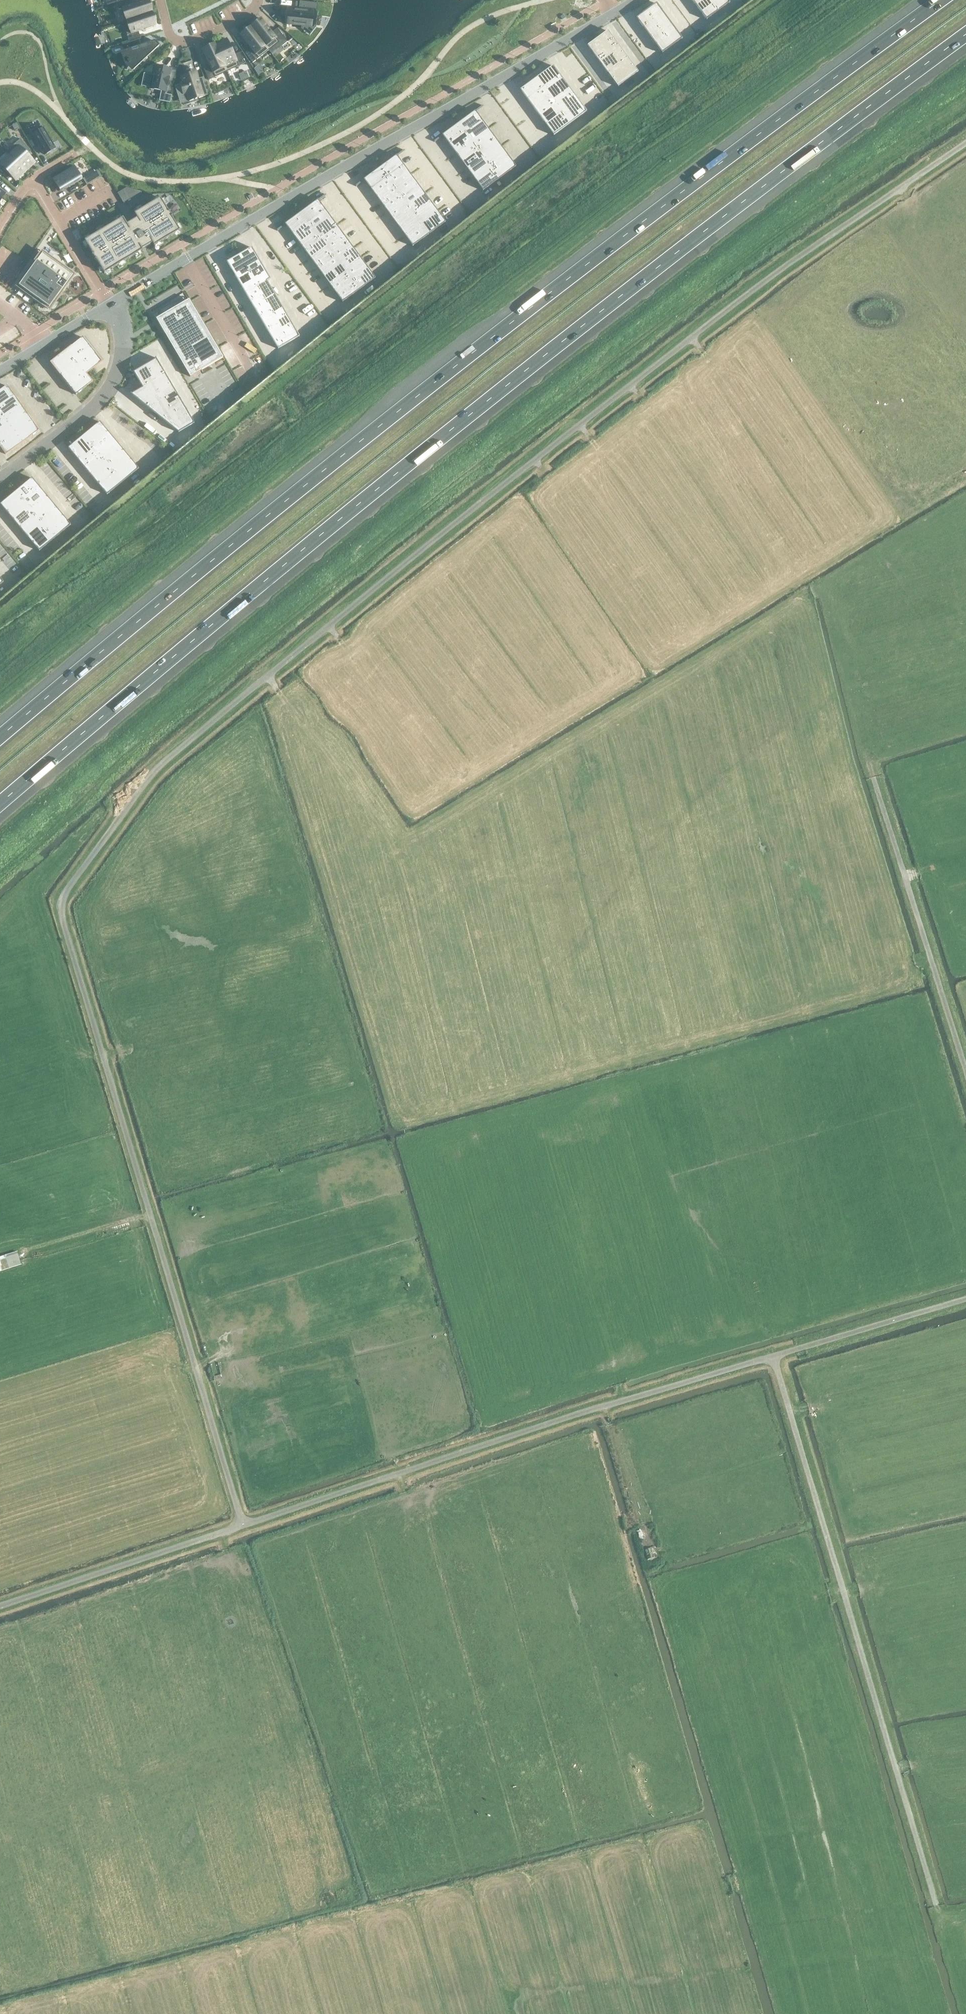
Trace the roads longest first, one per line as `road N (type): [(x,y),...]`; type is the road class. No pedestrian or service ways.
road 1 (unclassified): [(239,1525),(57,924),(59,886),(73,860),(152,771),(411,555),(965,140)]
road 2 (motorway): [(0,803),(650,272),(965,36)]
road 3 (motorway): [(939,0),(630,225),(242,532),(0,737)]
road 4 (unclassified): [(110,304),(617,8)]
road 5 (unclassified): [(937,1906),(770,1359)]
road 6 (unclassified): [(239,1525),(770,1359)]
road 7 (unclassified): [(965,1072),(874,777)]
road 8 (unclassified): [(0,1606),(239,1525)]
road 9 (residential): [(110,304),(122,324),(123,361),(101,400),(0,475)]
road 10 (unclassified): [(770,1359),(965,1298)]
road 11 (residential): [(259,0),(235,22),(183,42),(167,30),(160,0)]
road 12 (unclassified): [(0,371),(110,304)]

